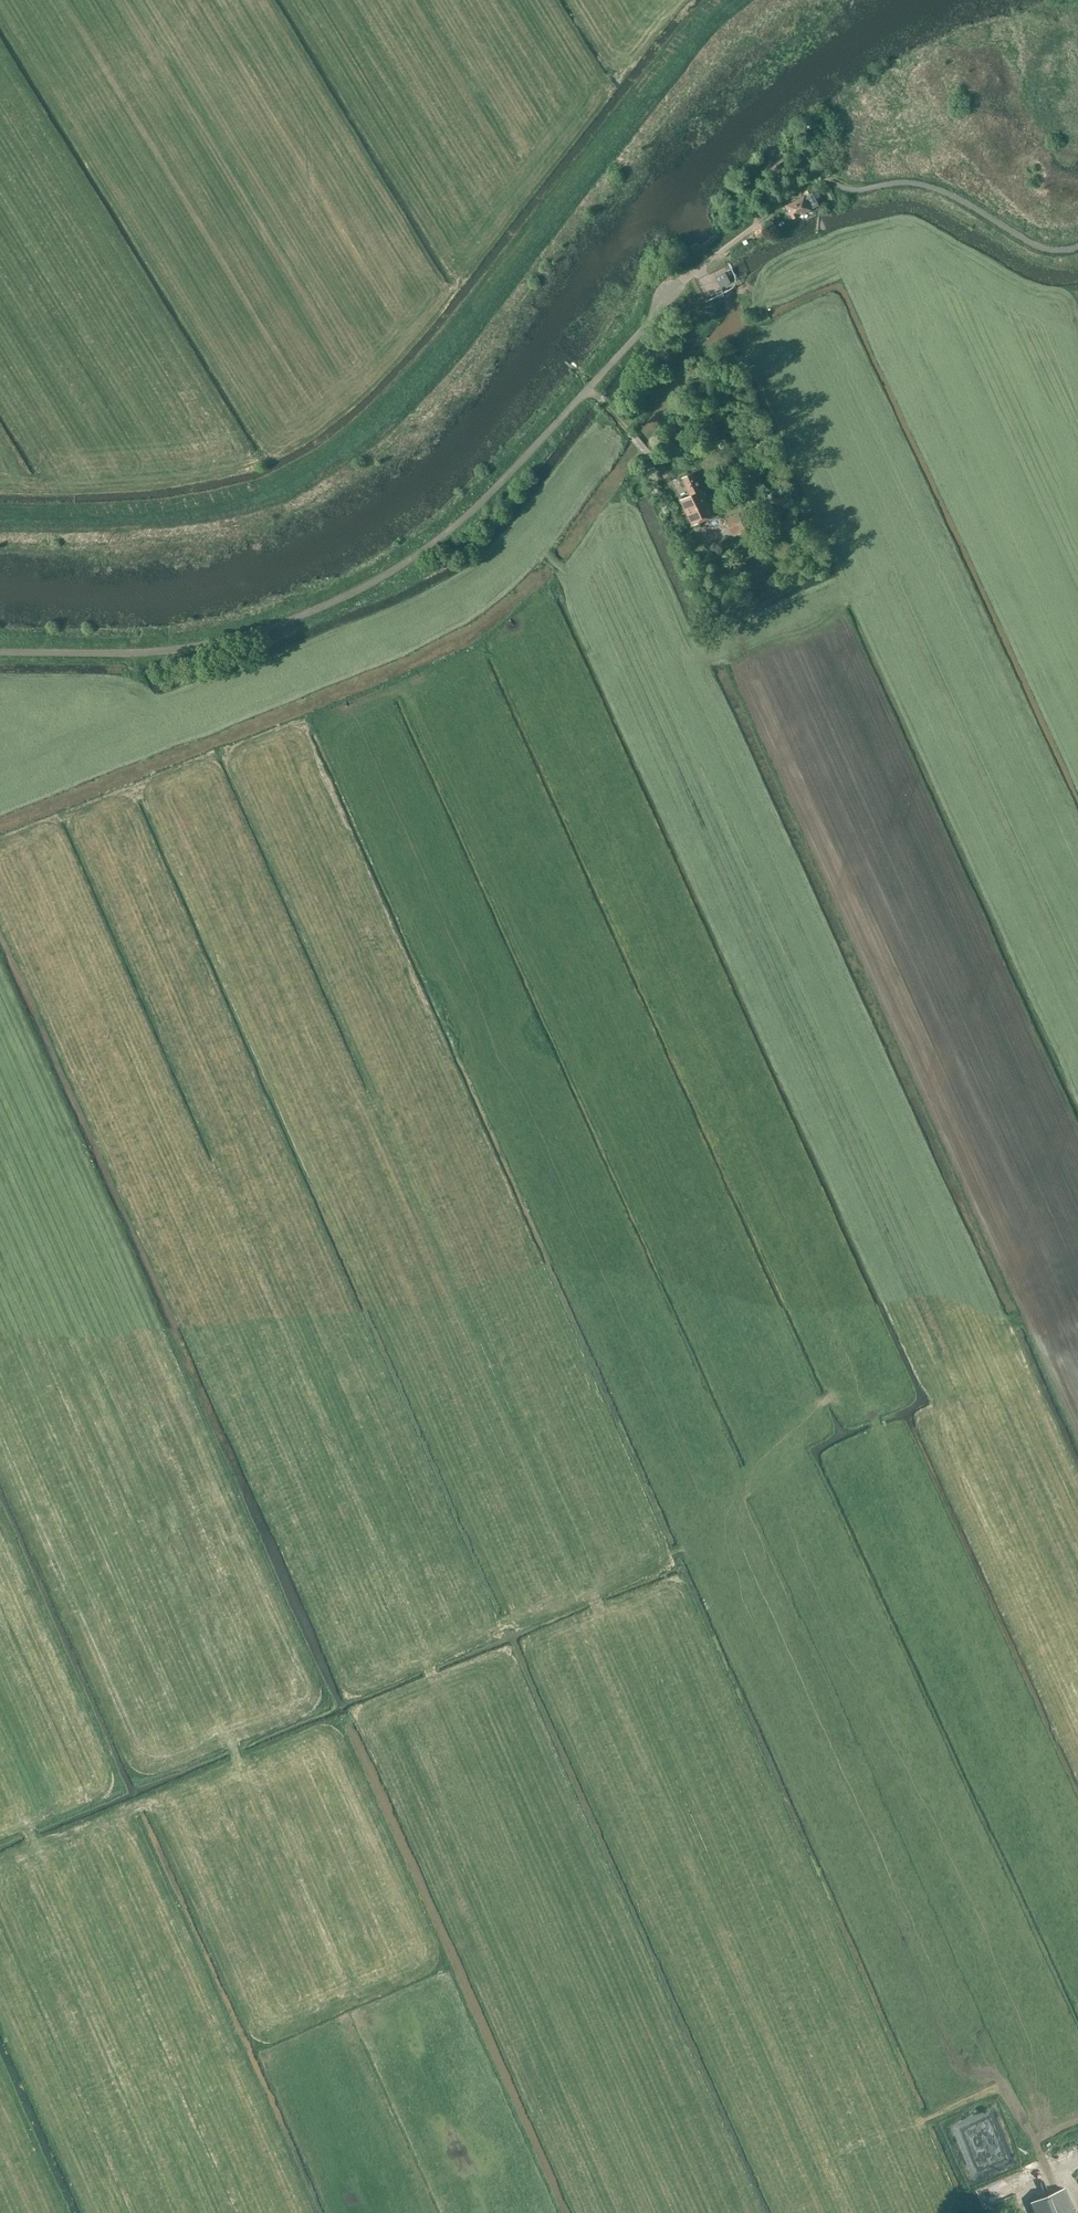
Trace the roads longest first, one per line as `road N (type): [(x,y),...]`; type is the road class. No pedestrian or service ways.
road 1 (unclassified): [(0,654),(141,654),(222,642),(367,587),(479,505),(681,281)]

